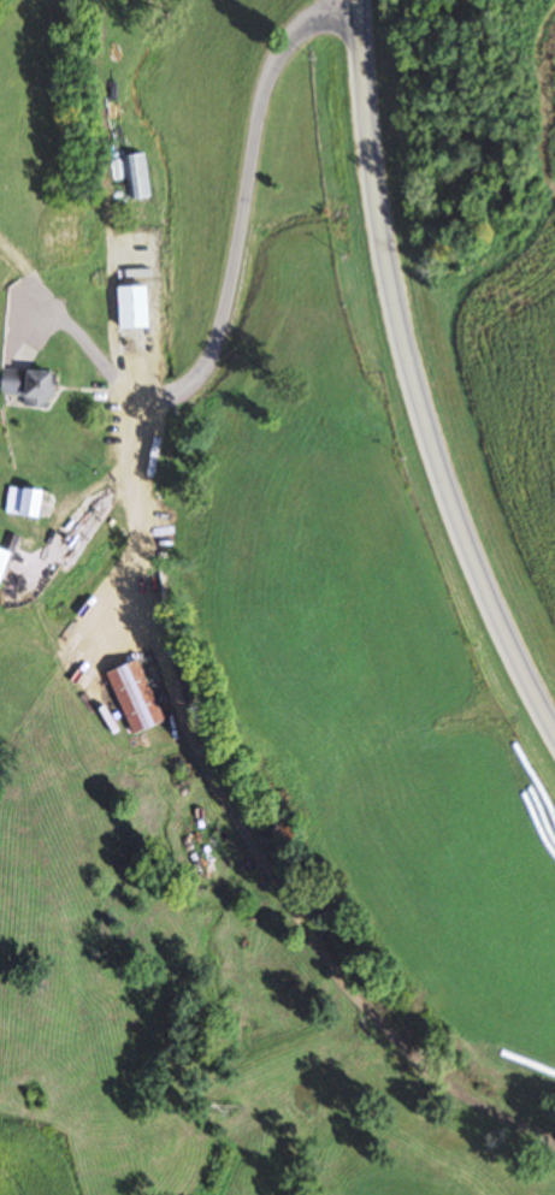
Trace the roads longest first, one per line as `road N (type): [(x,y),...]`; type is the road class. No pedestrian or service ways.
road 1 (residential): [(554,1180),(519,1170),(261,947),(149,730),(122,604),(171,200),(261,18),(358,17)]
road 2 (secondary): [(554,722),(464,536),(386,282),(358,0)]

